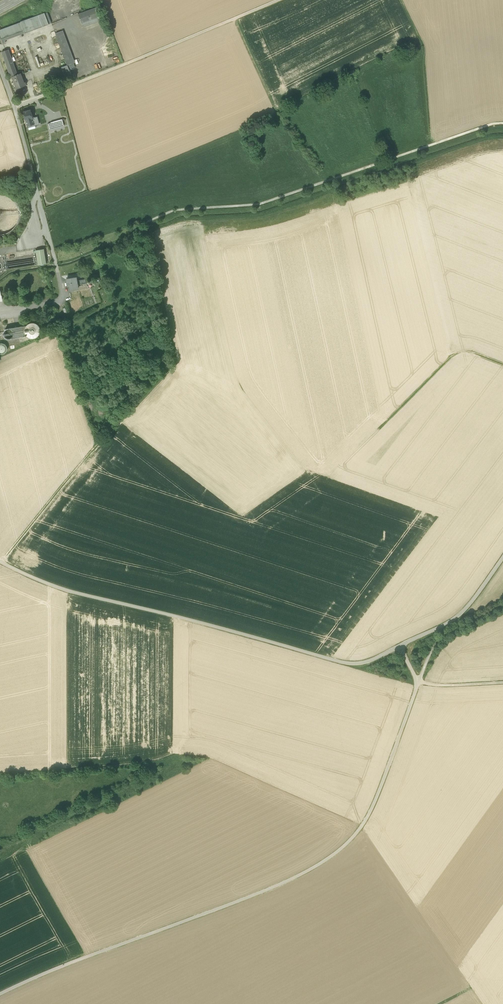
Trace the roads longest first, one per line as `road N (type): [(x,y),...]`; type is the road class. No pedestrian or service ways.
road 1 (unclassified): [(418,682),(373,807),(331,856),(0,994)]
road 2 (unclassified): [(0,561),(63,592),(356,665),(396,647)]
road 3 (track): [(276,0),(15,106)]
road 4 (residential): [(63,299),(0,68)]
road 5 (unclassified): [(396,647),(461,616),(502,558)]

